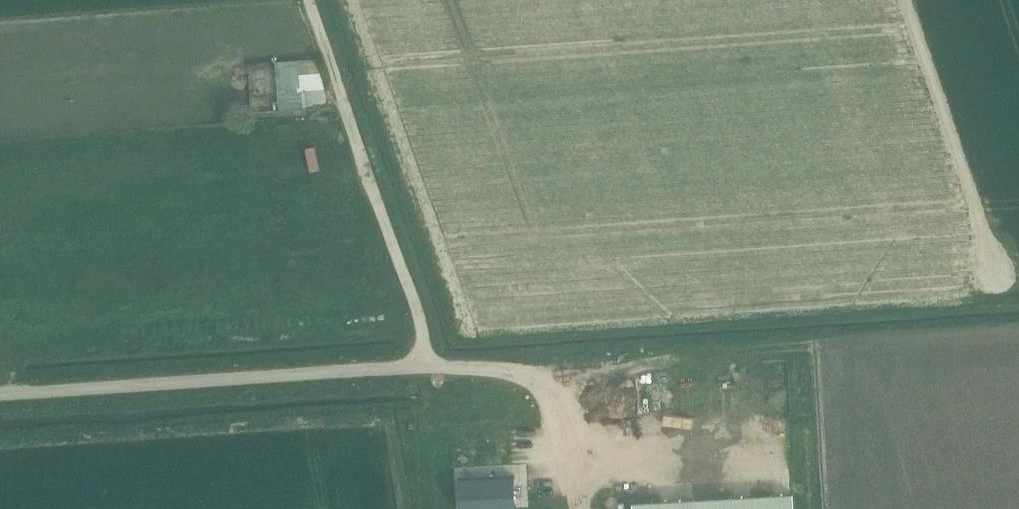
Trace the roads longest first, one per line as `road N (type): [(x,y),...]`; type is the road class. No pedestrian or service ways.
road 1 (unclassified): [(0,394),(515,370)]
road 2 (track): [(426,368),(422,322),(308,0)]
road 3 (track): [(994,260),(906,0)]

